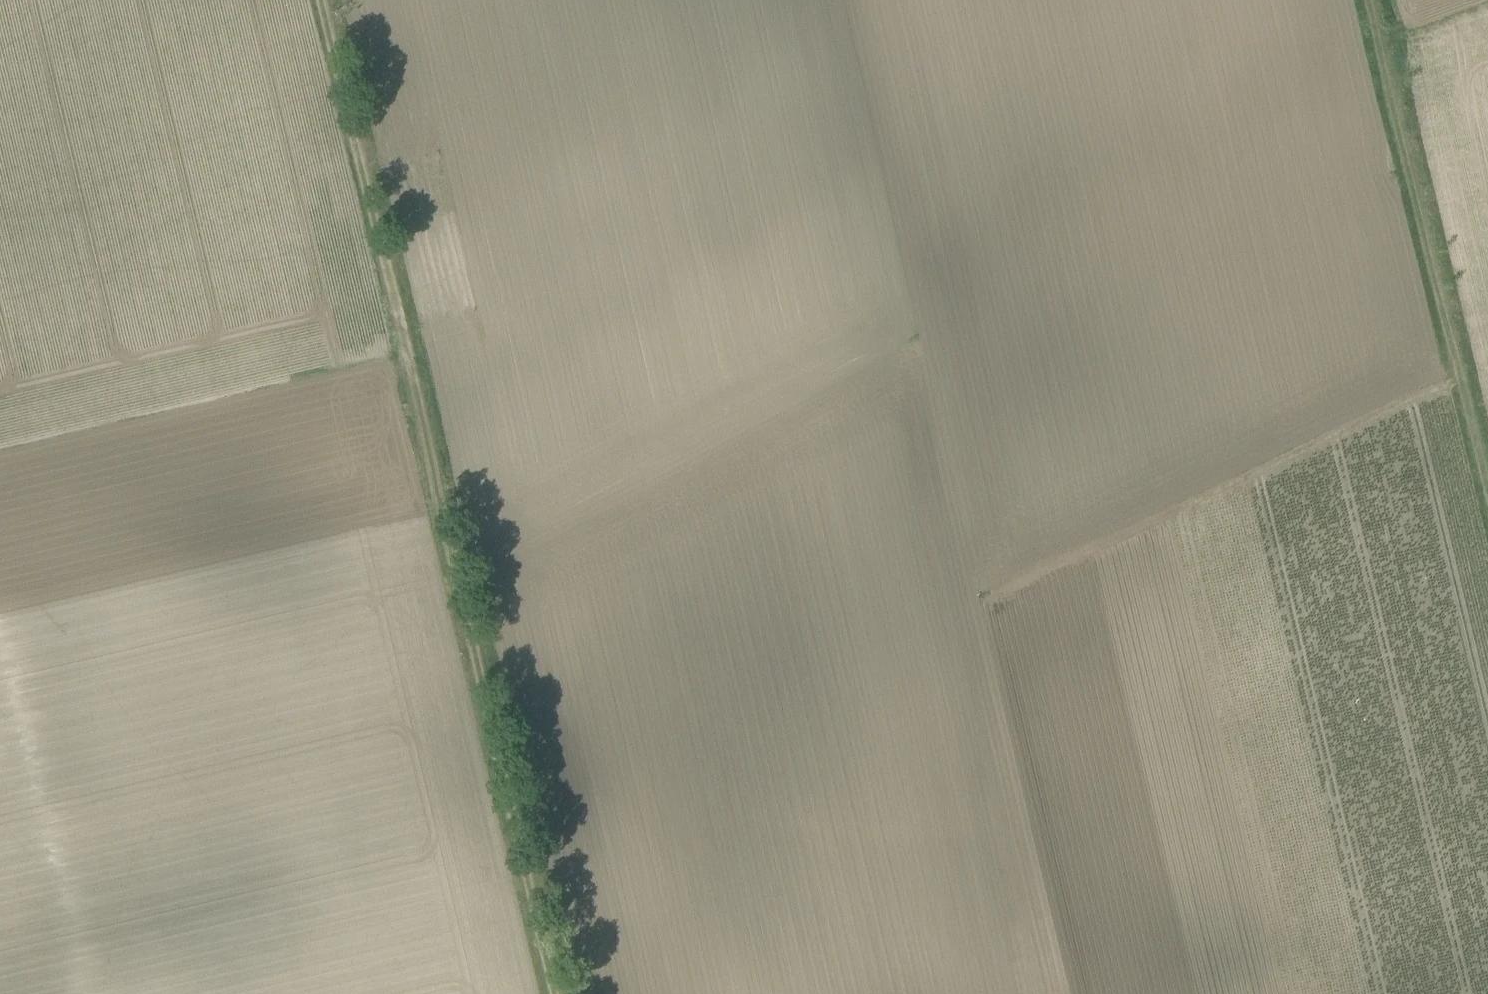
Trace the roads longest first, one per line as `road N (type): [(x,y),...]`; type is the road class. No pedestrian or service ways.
road 1 (track): [(558,993),(324,0)]
road 2 (track): [(1487,479),(1376,0)]

